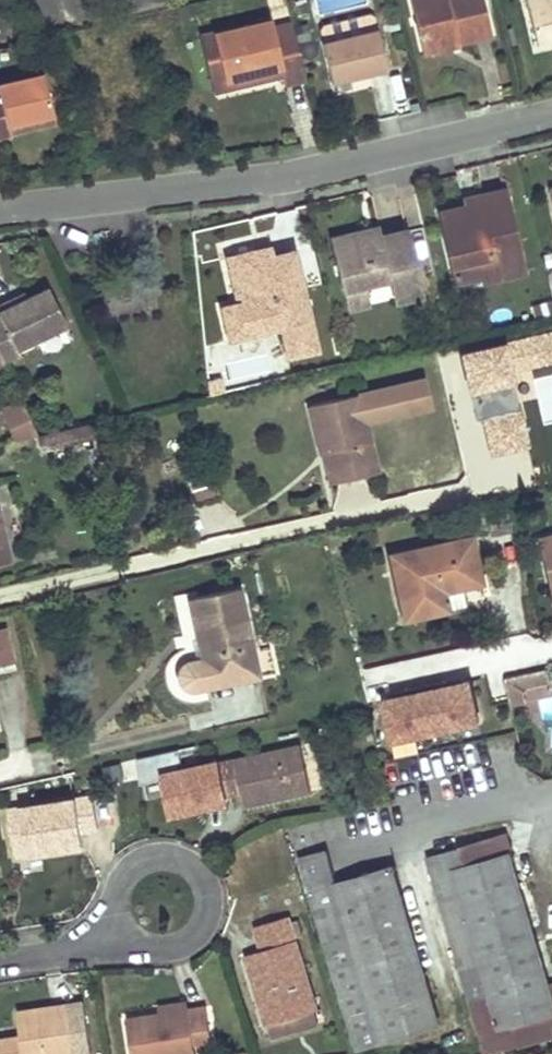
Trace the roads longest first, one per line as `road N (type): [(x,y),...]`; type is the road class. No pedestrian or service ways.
road 1 (residential): [(0,212),(231,186),(551,115)]
road 2 (residential): [(125,933),(163,949),(184,943),(208,909),(206,889),(183,860),(159,855),(120,878),(115,908)]
road 3 (residential): [(379,832),(551,796)]
road 4 (residential): [(0,962),(125,933)]

